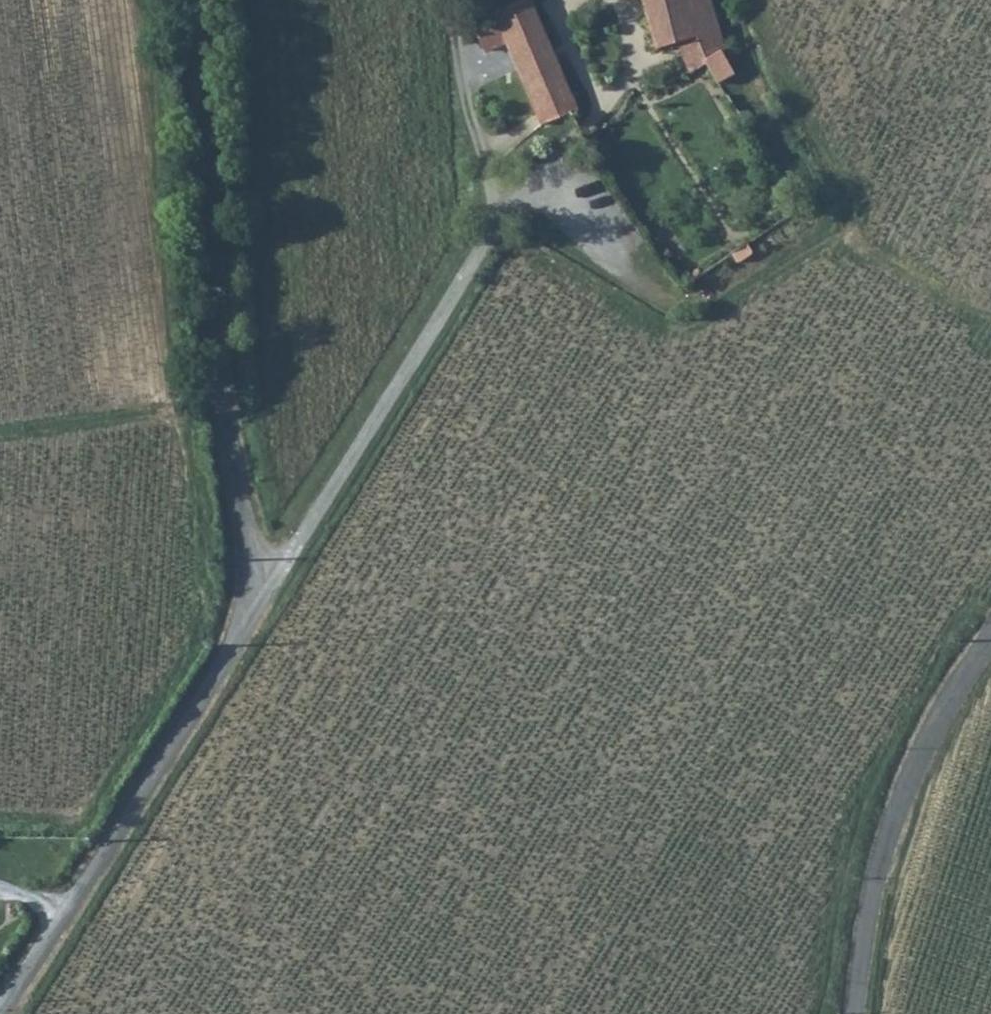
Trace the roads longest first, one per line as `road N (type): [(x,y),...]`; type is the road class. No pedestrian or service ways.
road 1 (unclassified): [(0,997),(197,696),(242,618),(248,588),(249,535),(223,396),(212,267),(197,0)]
road 2 (track): [(990,324),(841,229),(798,236),(739,281),(671,303),(608,268),(564,224),(516,196)]
road 3 (unclassified): [(855,1013),(866,921),(901,795),(990,640)]
road 4 (track): [(0,427),(223,396)]

